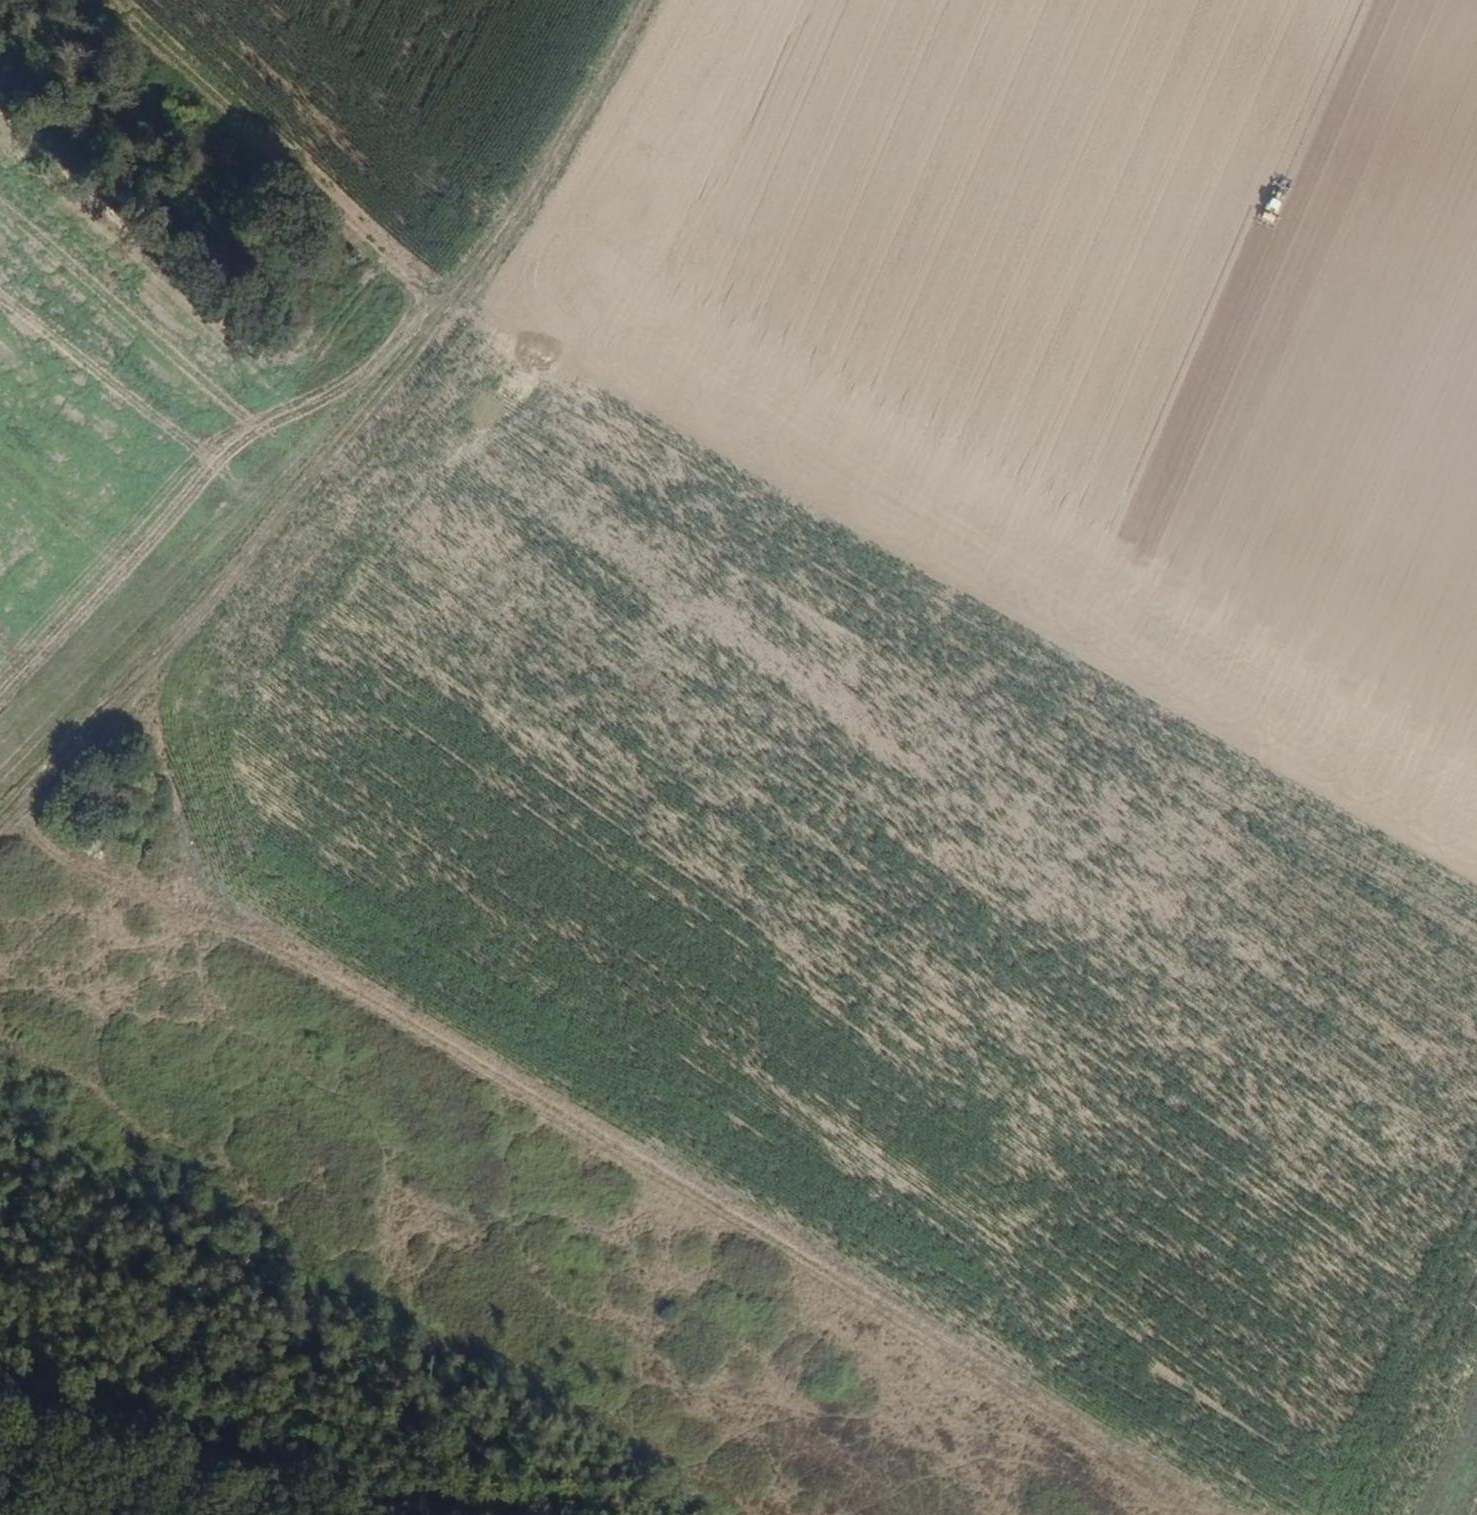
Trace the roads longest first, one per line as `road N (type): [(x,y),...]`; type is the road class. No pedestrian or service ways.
road 1 (track): [(0,829),(72,759),(313,453),(634,0)]
road 2 (track): [(0,1351),(434,1514)]

